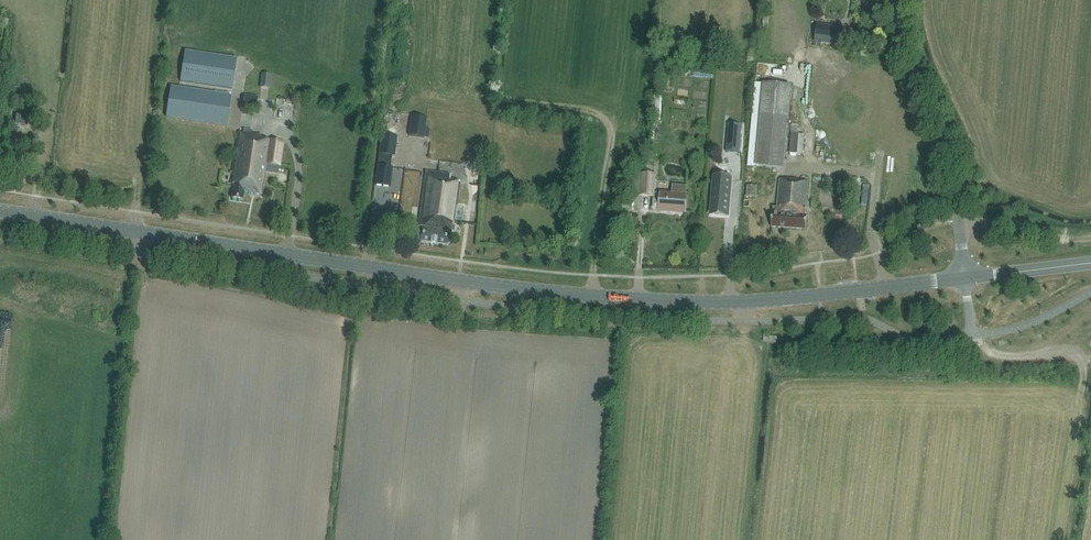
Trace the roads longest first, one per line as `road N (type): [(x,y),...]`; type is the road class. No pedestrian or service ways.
road 1 (tertiary): [(0,211),(623,298),(755,301),(966,279)]
road 2 (unclassified): [(960,228),(951,160),(909,48),(903,0)]
road 3 (tertiary): [(966,279),(1090,263)]

